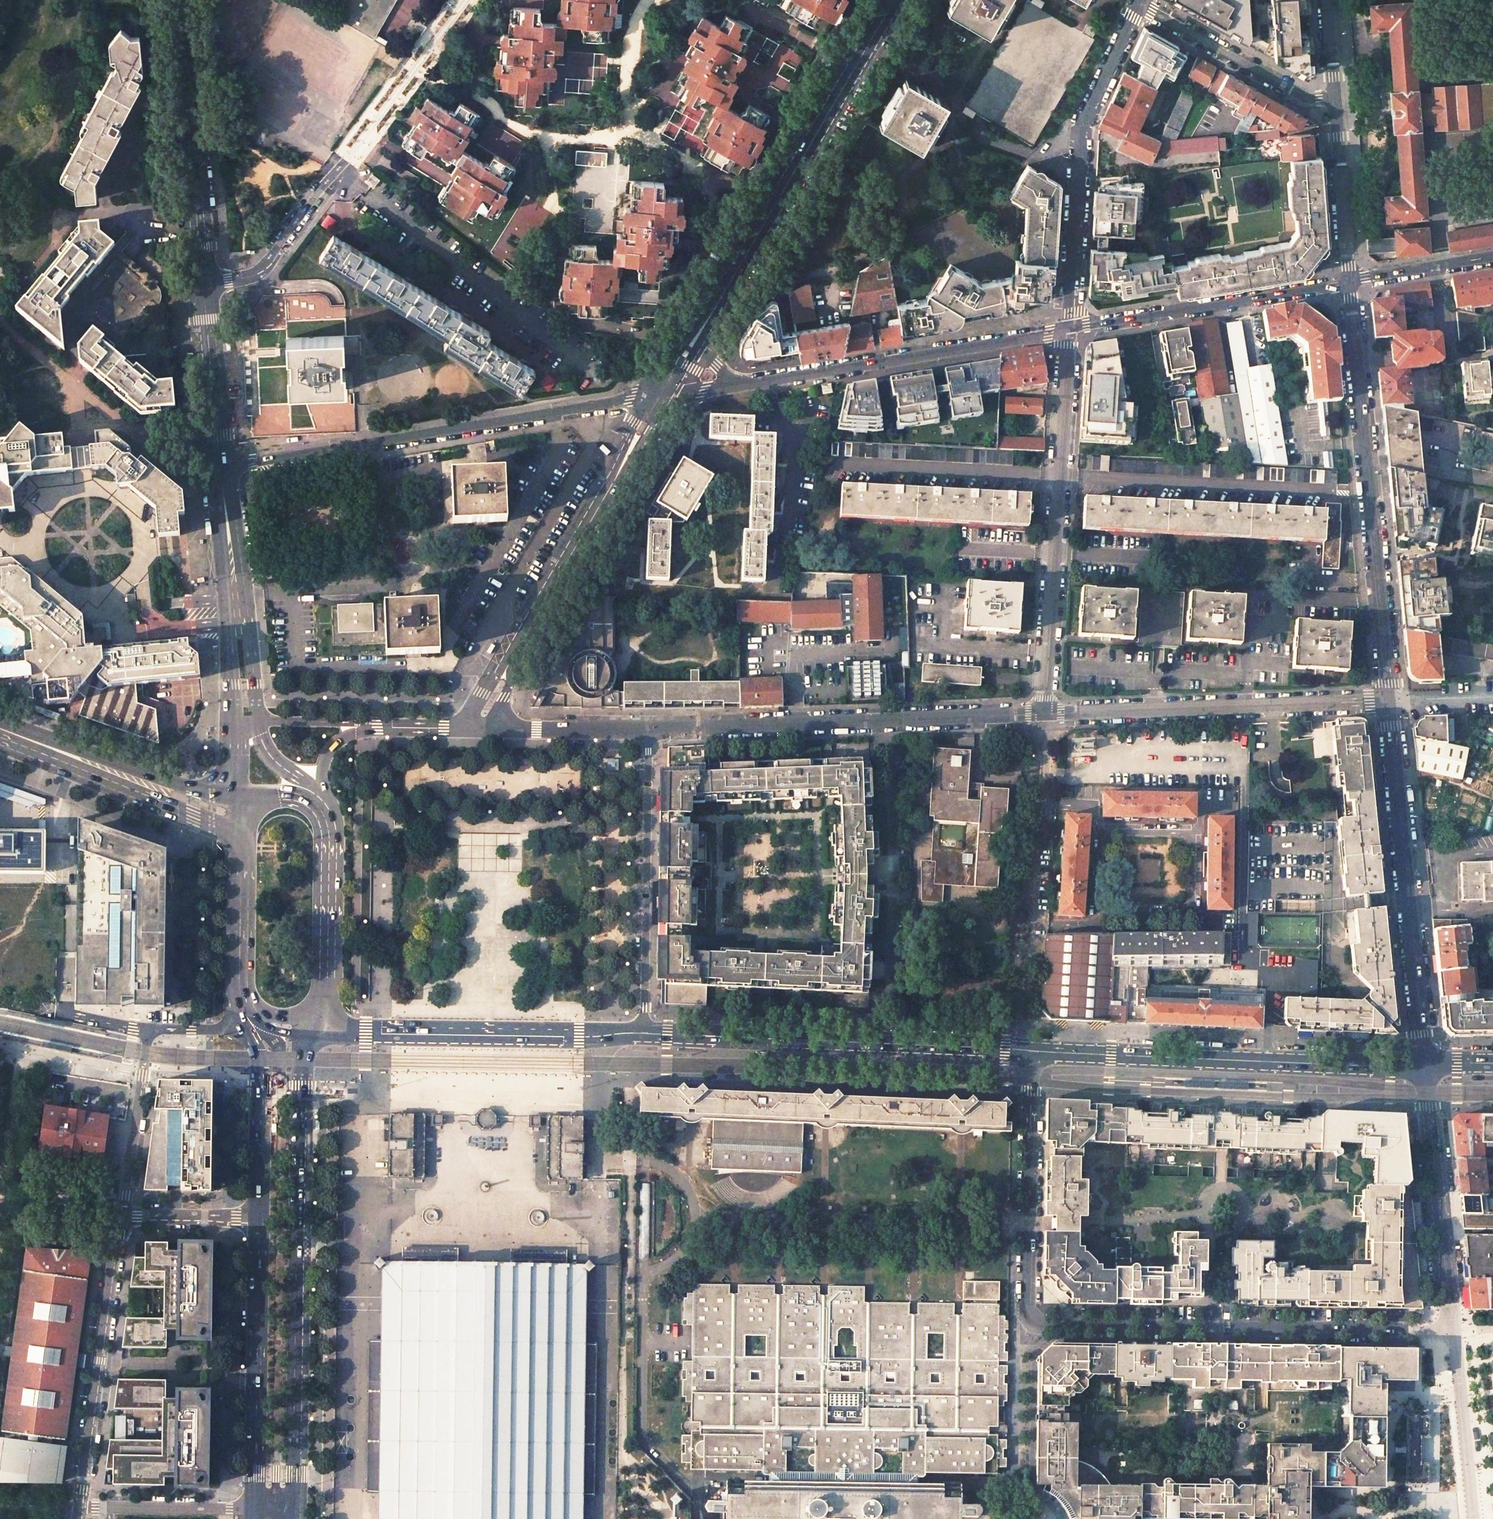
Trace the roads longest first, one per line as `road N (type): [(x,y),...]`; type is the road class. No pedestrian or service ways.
road 1 (residential): [(1026,1050),(1024,1320),(1420,1328)]
road 2 (residential): [(658,398),(220,467)]
road 3 (residential): [(1389,701),(1349,282)]
road 4 (tertiary): [(1423,1064),(1026,1050)]
road 5 (residential): [(649,729),(1041,714)]
road 6 (tertiary): [(1026,1050),(644,1034)]
road 7 (tertiary): [(476,728),(658,398)]
road 8 (tertiary): [(703,320),(890,0)]
road 9 (unclassified): [(1423,1064),(1389,701)]
road 10 (unclassified): [(1044,692),(1069,329)]
road 11 (primary): [(319,802),(261,743),(233,501),(220,467)]
road 12 (residential): [(1041,714),(1389,701)]
road 13 (residential): [(1137,3),(1080,125),(1069,329)]
road 14 (residential): [(1069,329),(740,383)]
road 15 (primary): [(220,467),(215,502),(234,797)]
road 16 (tertiary): [(644,1034),(315,1034)]
road 17 (residential): [(467,0),(269,262)]
road 18 (residential): [(649,729),(644,1034)]
road 19 (primary): [(260,1217),(260,1518)]
road 20 (residential): [(121,1218),(78,1506)]
road 21 (residential): [(239,1015),(210,1029),(148,1030),(121,1218)]
road 22 (residential): [(1349,282),(1069,329)]
road 23 (primary): [(205,283),(184,0)]
road 24 (primary): [(16,735),(240,841)]
road 25 (residential): [(1447,1296),(1423,1064)]
road 26 (primary): [(234,797),(16,735)]
road 27 (residential): [(1137,3),(1307,99),(1336,101)]
road 28 (tertiary): [(319,802),(324,758),(343,738),(368,727),(476,728)]
road 29 (primary): [(325,1006),(331,828),(319,802)]
road 30 (residential): [(1480,1518),(1451,1329)]
road 31 (primary): [(220,467),(205,283)]
road 32 (residential): [(1349,282),(1336,101)]
road 33 (residential): [(254,1518),(226,1510),(78,1506)]
road 34 (residential): [(476,728),(649,729)]
road 35 (primary): [(262,1055),(260,1217)]
road 36 (residential): [(1492,257),(1349,282)]
road 37 (residential): [(260,1217),(121,1218)]
road 38 (primary): [(238,957),(262,1009),(290,1017),(325,1006)]

